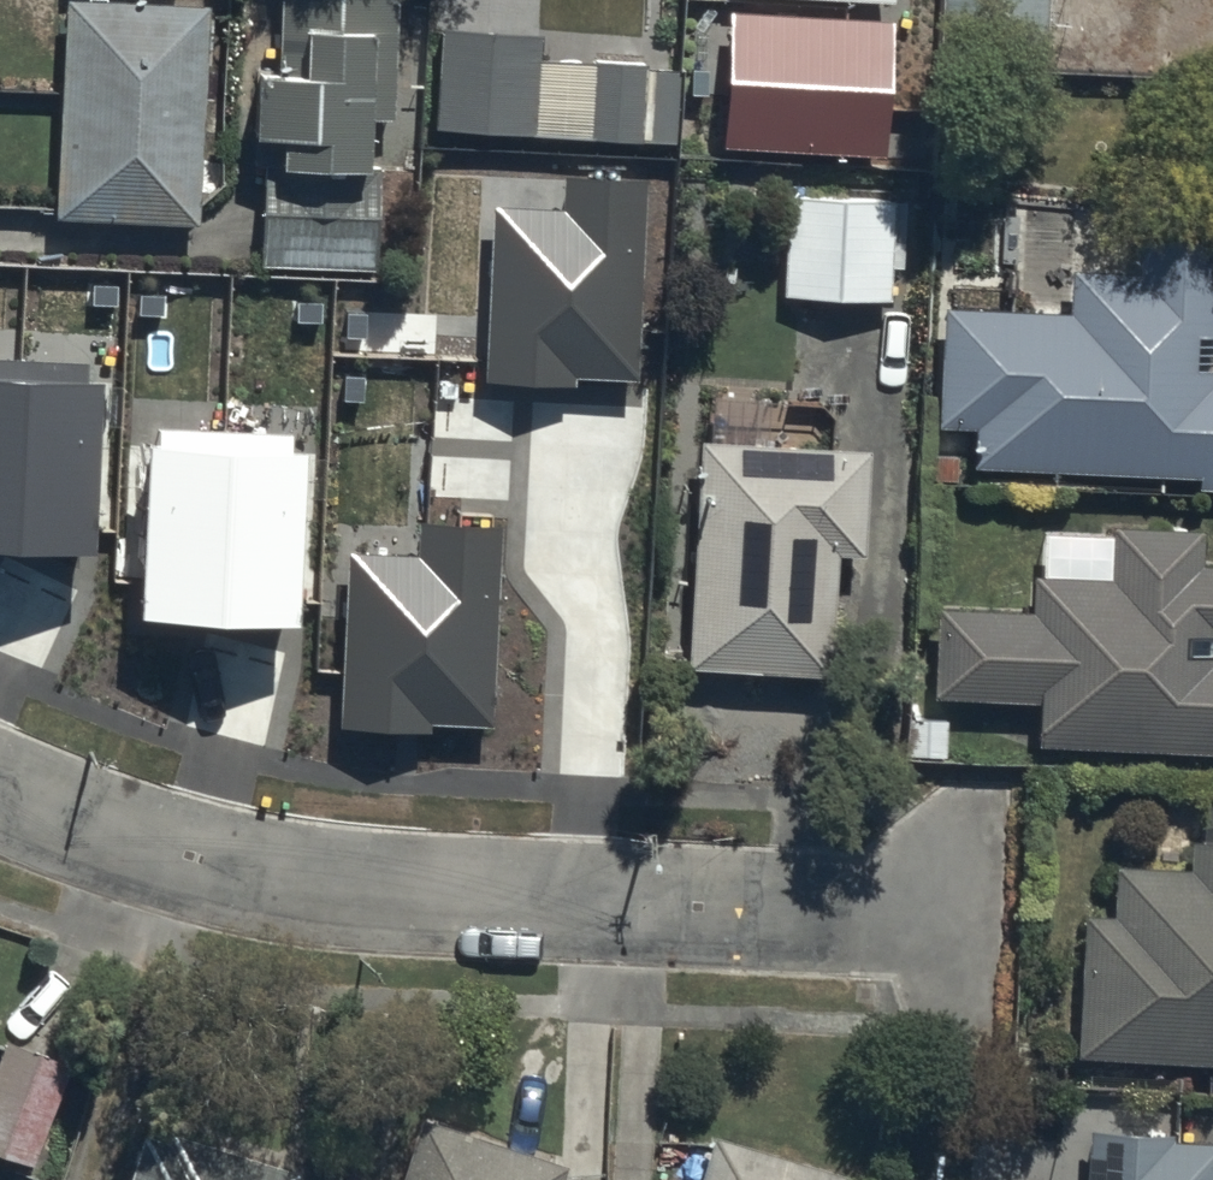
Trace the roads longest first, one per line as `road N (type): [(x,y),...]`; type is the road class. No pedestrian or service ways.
road 1 (residential): [(0,790),(165,857),(552,912),(930,924)]

